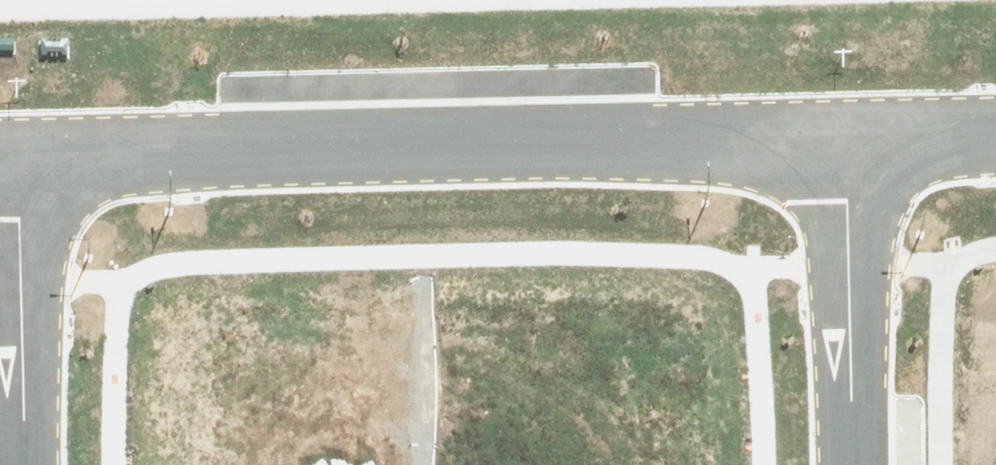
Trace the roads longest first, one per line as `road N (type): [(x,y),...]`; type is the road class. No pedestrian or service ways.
road 1 (residential): [(852,150),(22,154)]
road 2 (residential): [(852,464),(852,150)]
road 3 (residential): [(29,464),(22,154)]
road 4 (residential): [(995,150),(852,150)]

